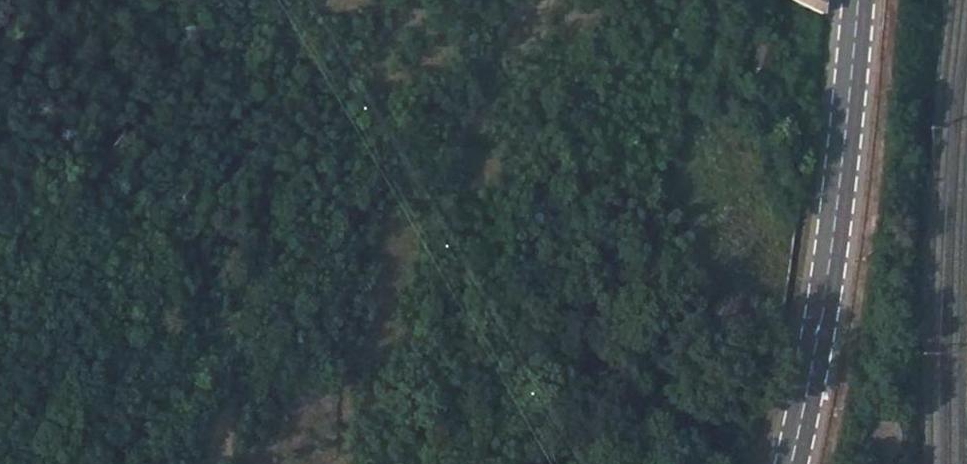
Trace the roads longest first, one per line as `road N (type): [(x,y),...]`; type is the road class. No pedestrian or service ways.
road 1 (secondary): [(865,0),(842,220),(796,463)]

